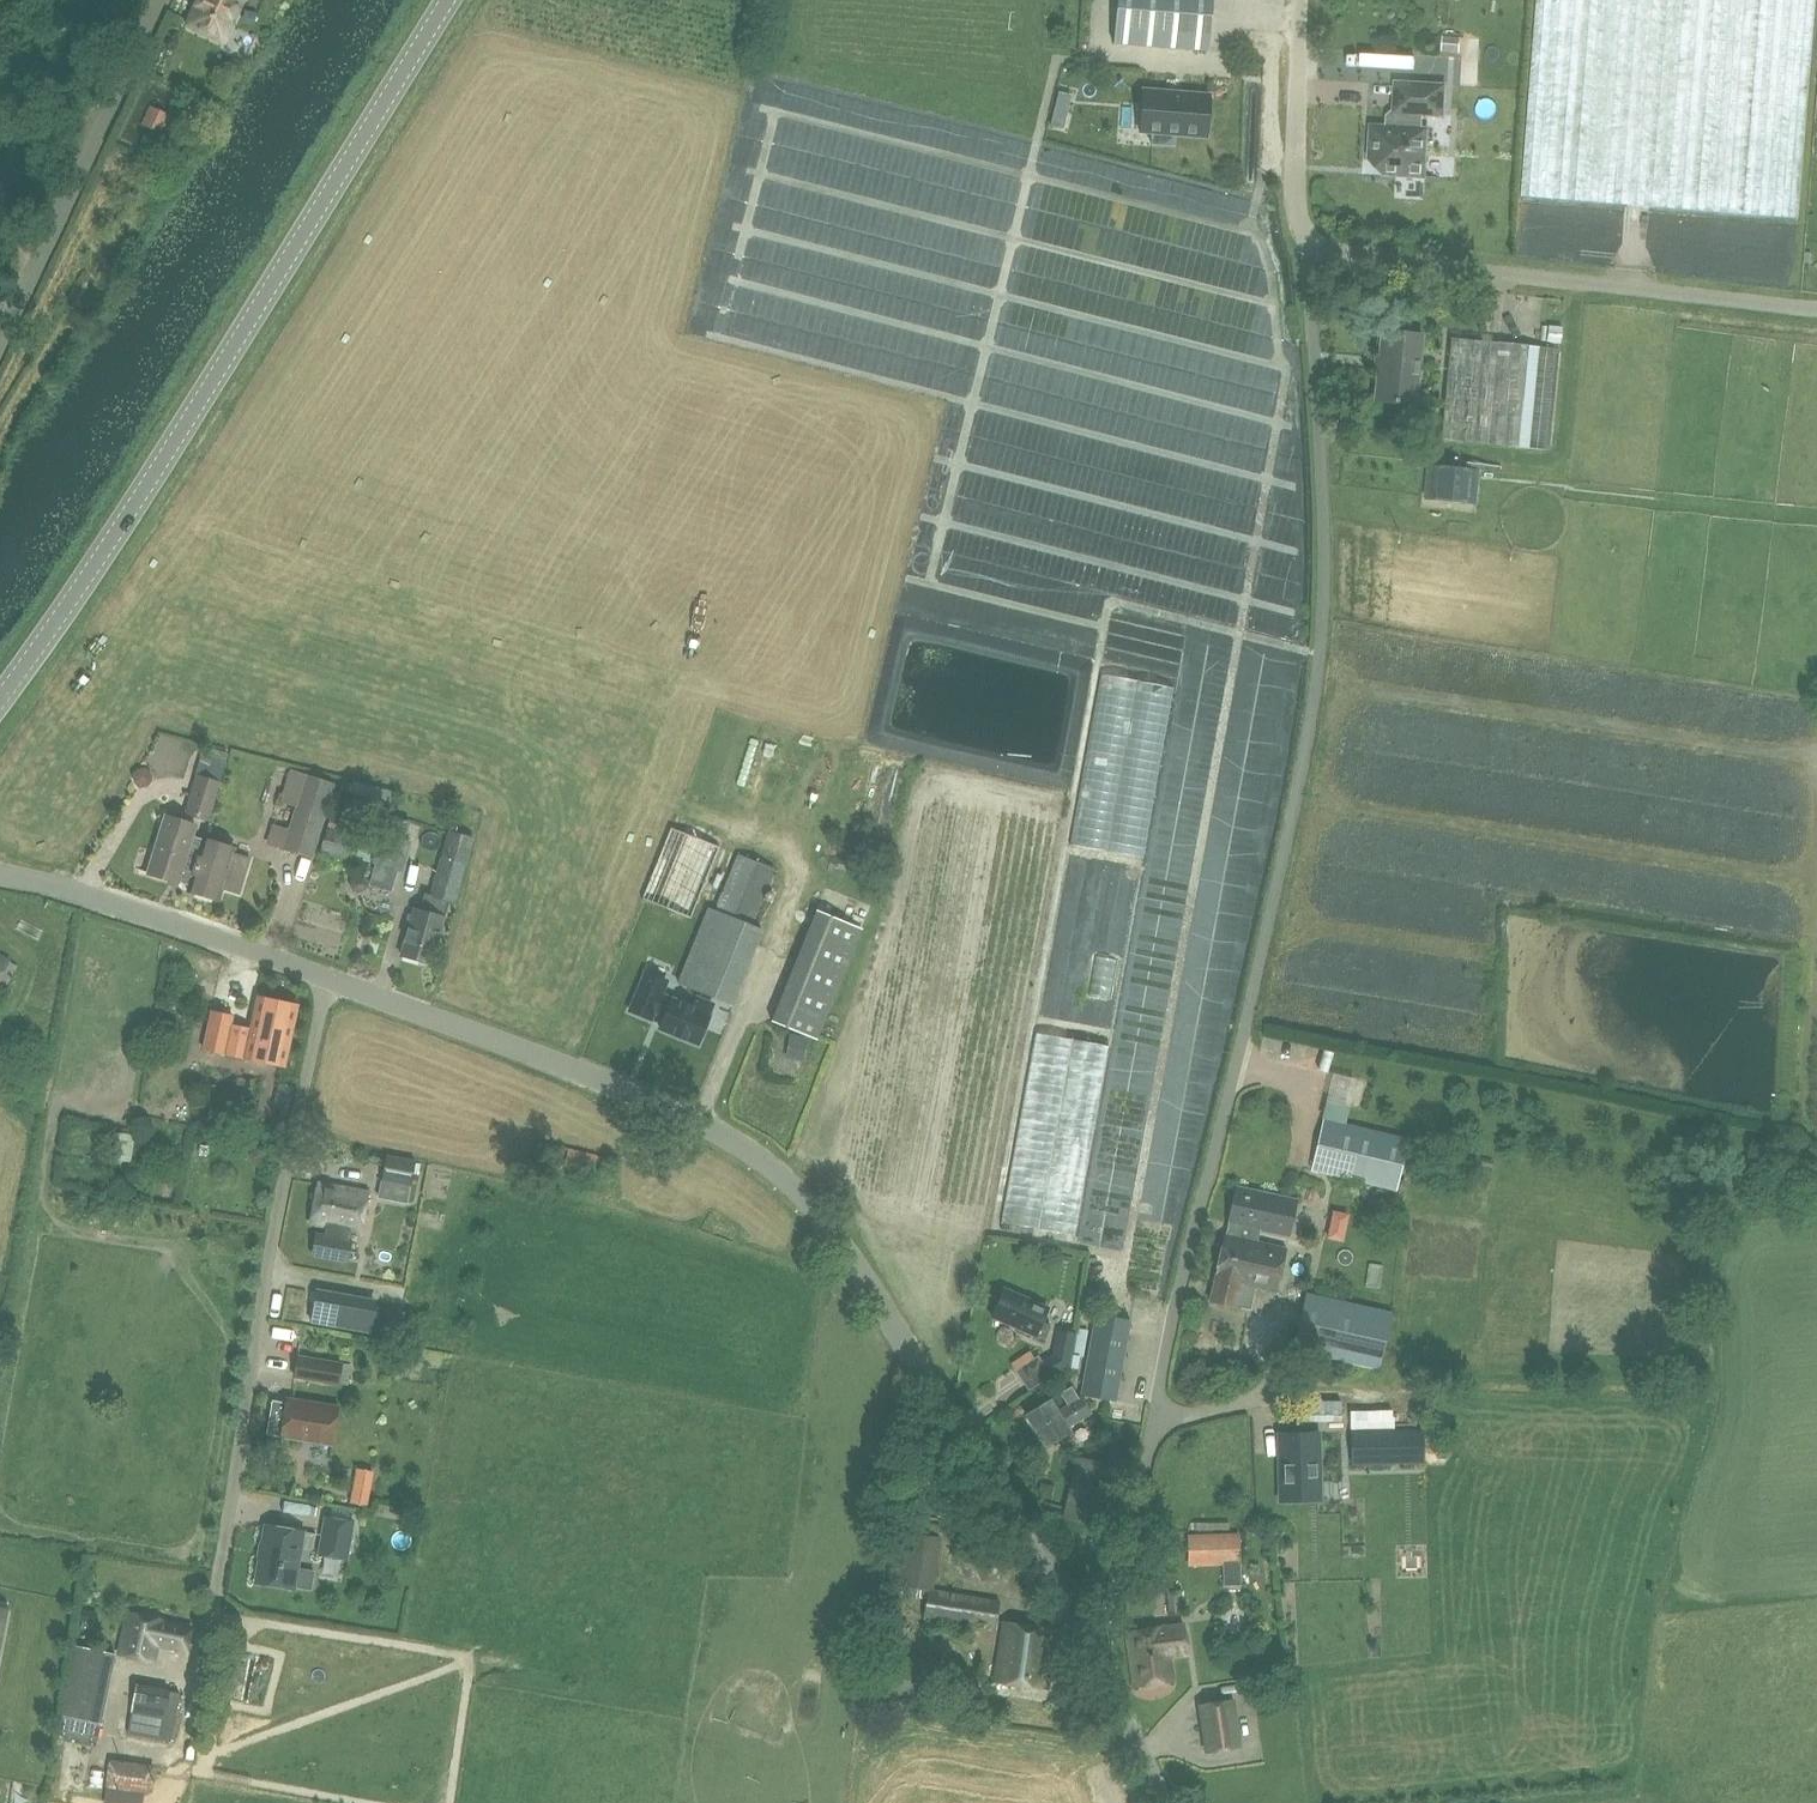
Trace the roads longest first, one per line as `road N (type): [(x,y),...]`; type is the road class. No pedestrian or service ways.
road 1 (unclassified): [(1087,1636),(1109,1606),(1122,1560),(1310,720),(1323,592),(1308,292),(1316,248)]
road 2 (unclassified): [(1087,1636),(867,1279),(770,1163),(705,1120),(329,979)]
road 3 (tertiary): [(0,699),(122,524),(448,0)]
road 4 (unclassified): [(329,979),(277,1217),(220,1569)]
road 5 (unclassified): [(1816,310),(1316,248)]
road 6 (unclassified): [(0,337),(157,0)]
road 7 (unclassified): [(329,979),(121,905),(0,874)]
road 8 (unclassified): [(1316,248),(1301,228),(1295,188),(1300,0)]
road 9 (unclassified): [(1174,1802),(1087,1636)]

